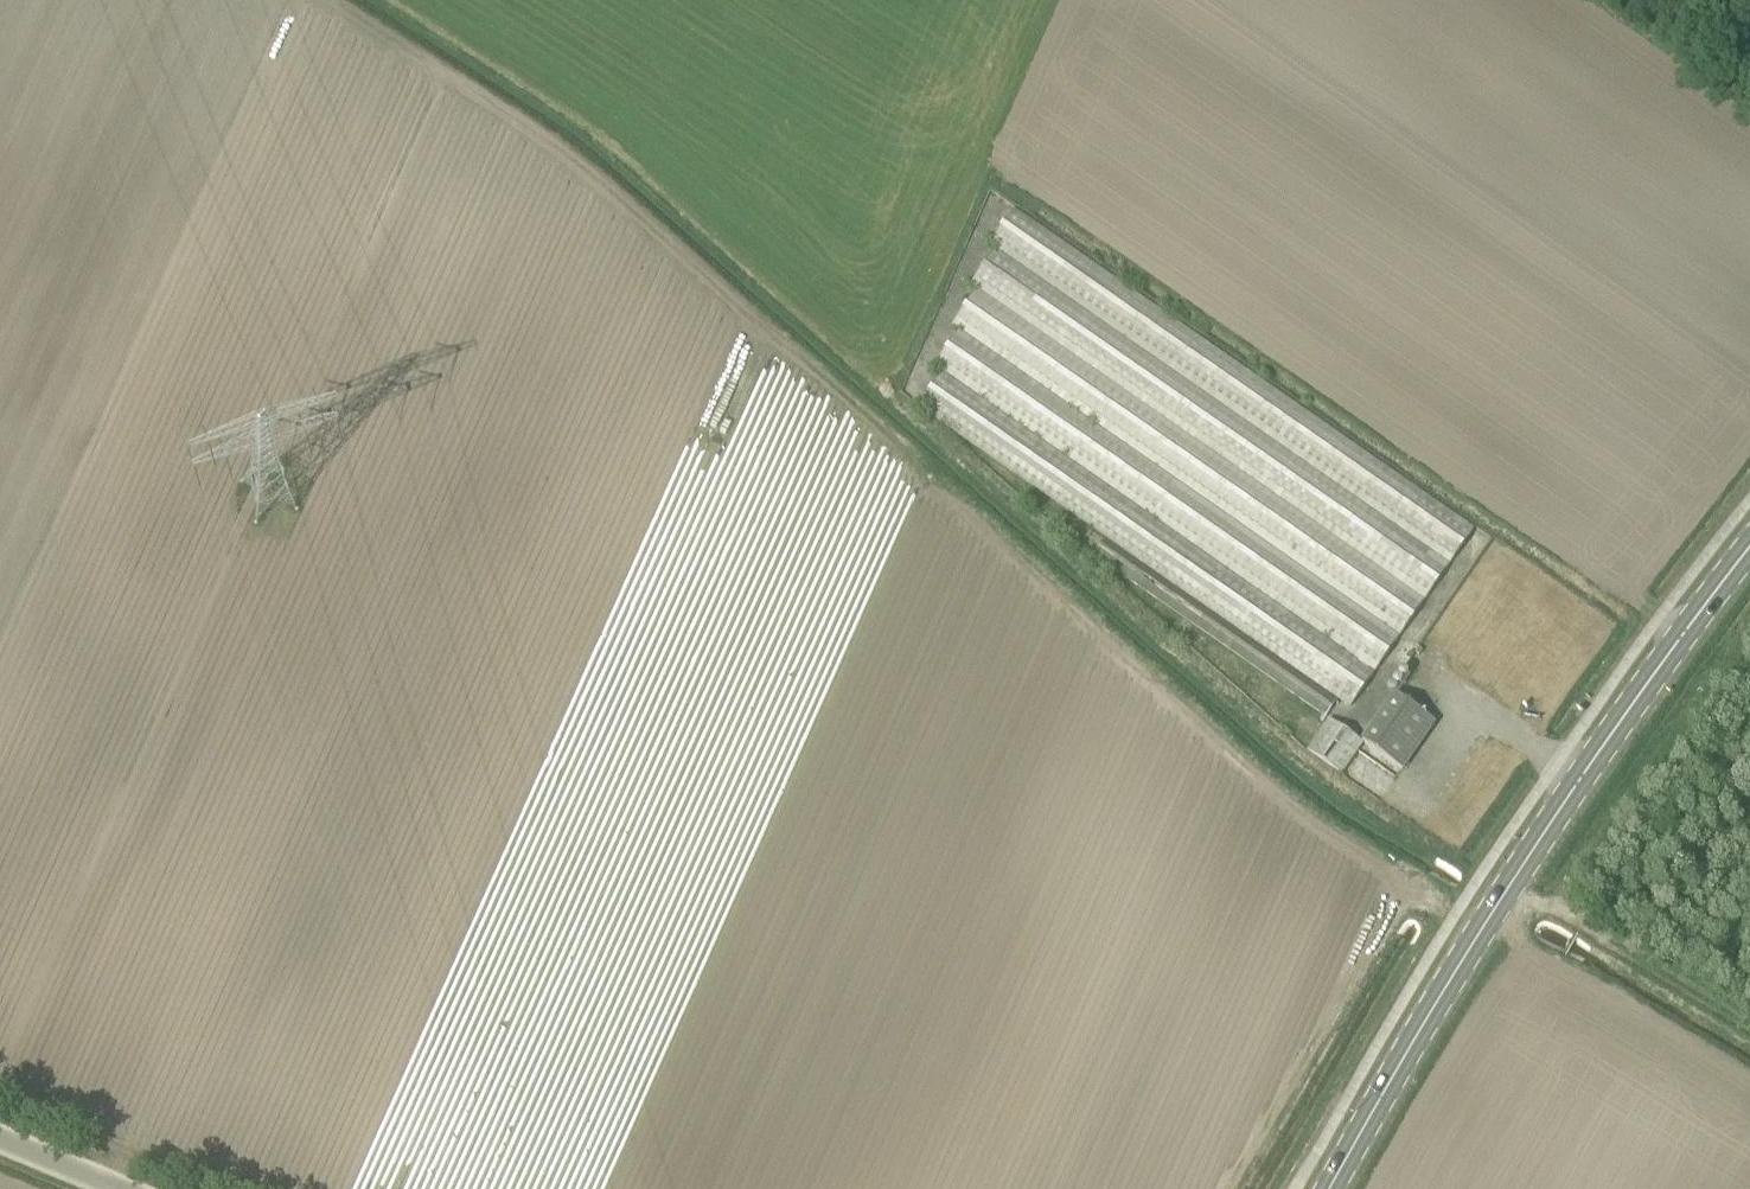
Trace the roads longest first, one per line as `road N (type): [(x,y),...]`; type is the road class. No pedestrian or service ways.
road 1 (secondary): [(1329,1188),(1560,807),(1749,565)]
road 2 (tertiary): [(120,1188),(0,1138)]
road 3 (track): [(1650,0),(1749,71)]

